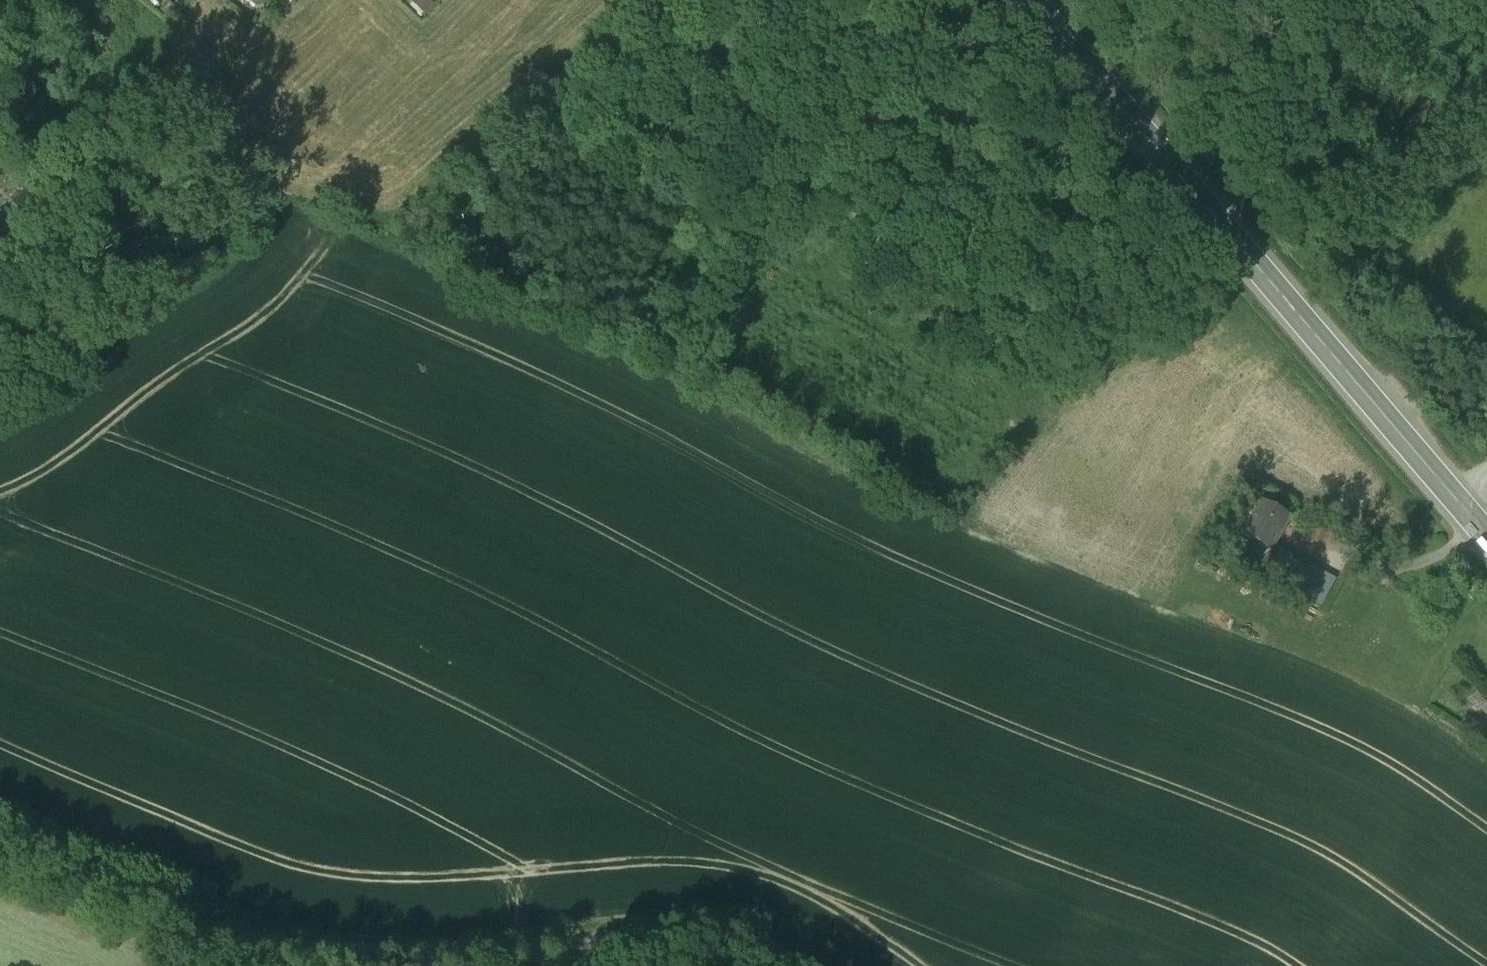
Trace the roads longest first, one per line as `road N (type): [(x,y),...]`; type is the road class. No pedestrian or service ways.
road 1 (residential): [(785,965),(728,939),(682,932),(512,954),(242,944),(0,840)]
road 2 (secondary): [(1038,0),(1486,535)]

